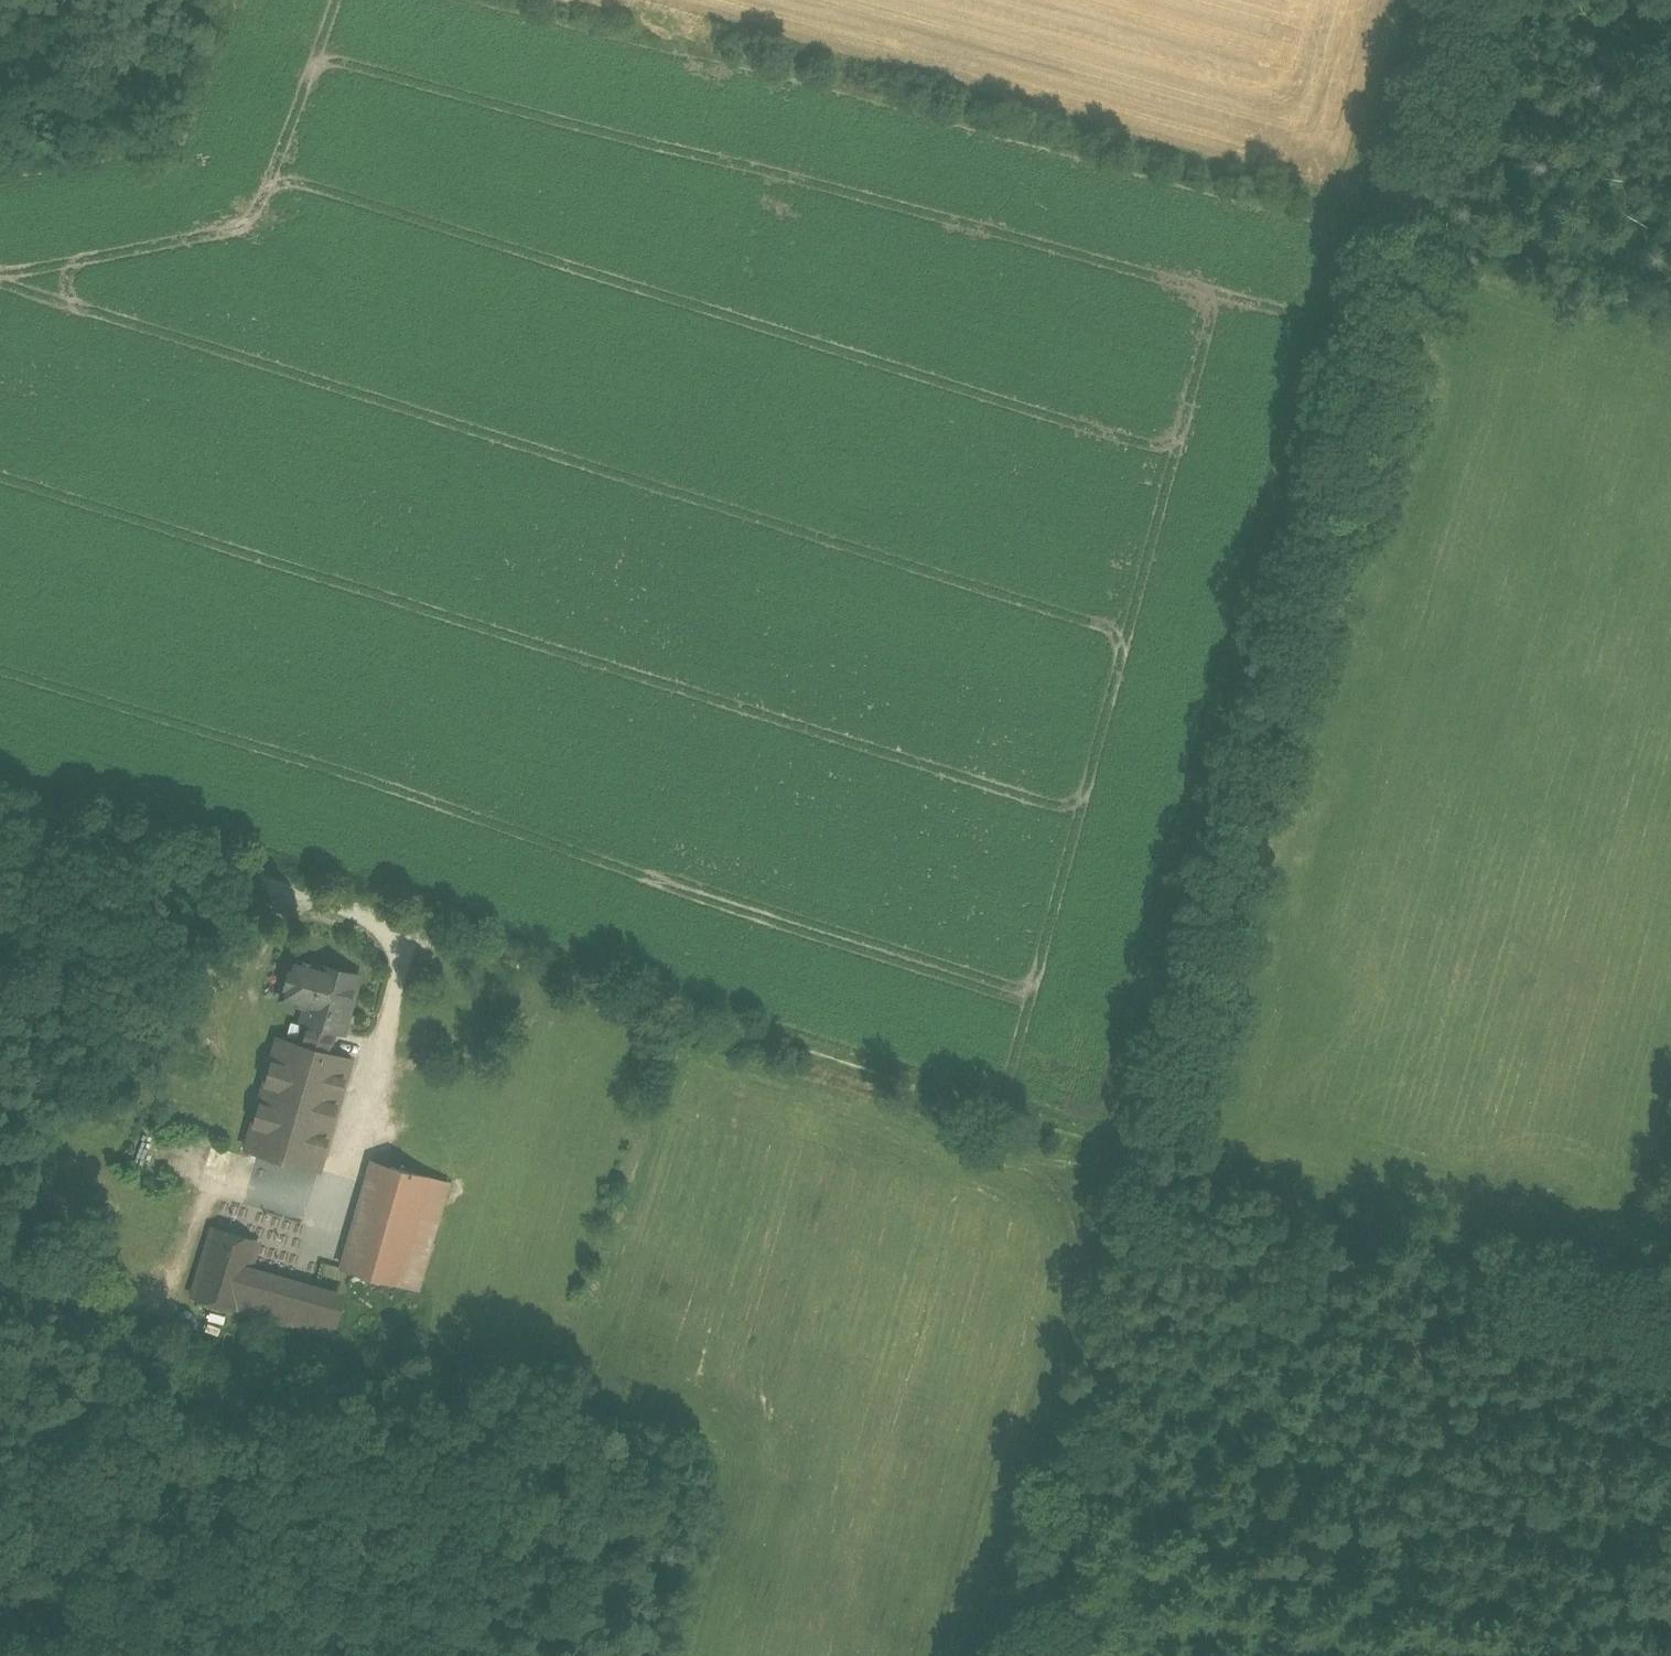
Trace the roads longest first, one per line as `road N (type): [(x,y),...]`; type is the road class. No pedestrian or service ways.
road 1 (track): [(1172,1155),(1412,223)]
road 2 (track): [(1049,1655),(1172,1155)]
road 3 (unclassified): [(0,785),(339,893),(397,931)]

